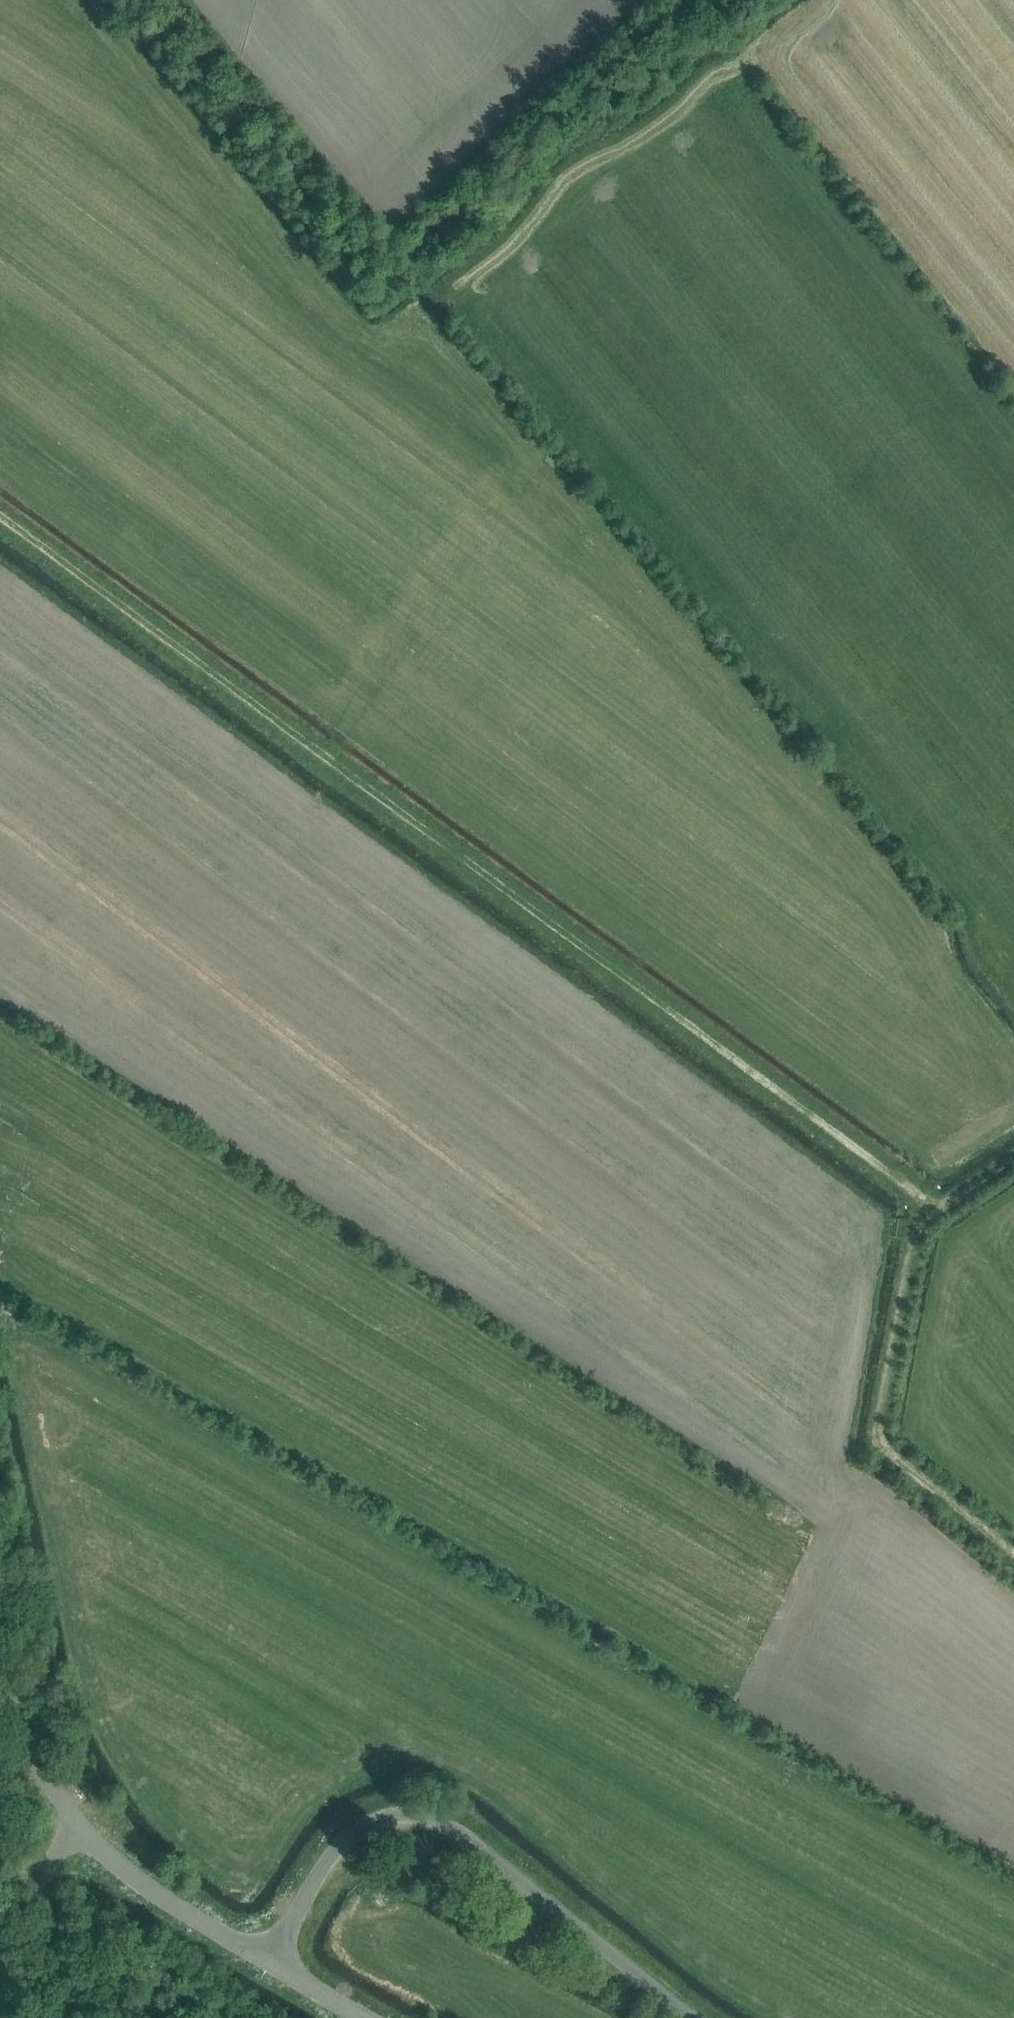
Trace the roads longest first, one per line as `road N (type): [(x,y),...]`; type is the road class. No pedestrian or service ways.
road 1 (tertiary): [(269,1964),(329,1854),(347,1836),(384,1816),(423,1816),(483,1847),(695,2017)]
road 2 (tertiary): [(269,1964),(149,1891),(74,1821)]
road 3 (unclassified): [(74,1821),(46,1872),(72,2017)]
road 4 (tertiary): [(74,1821),(24,1737),(0,1637)]

